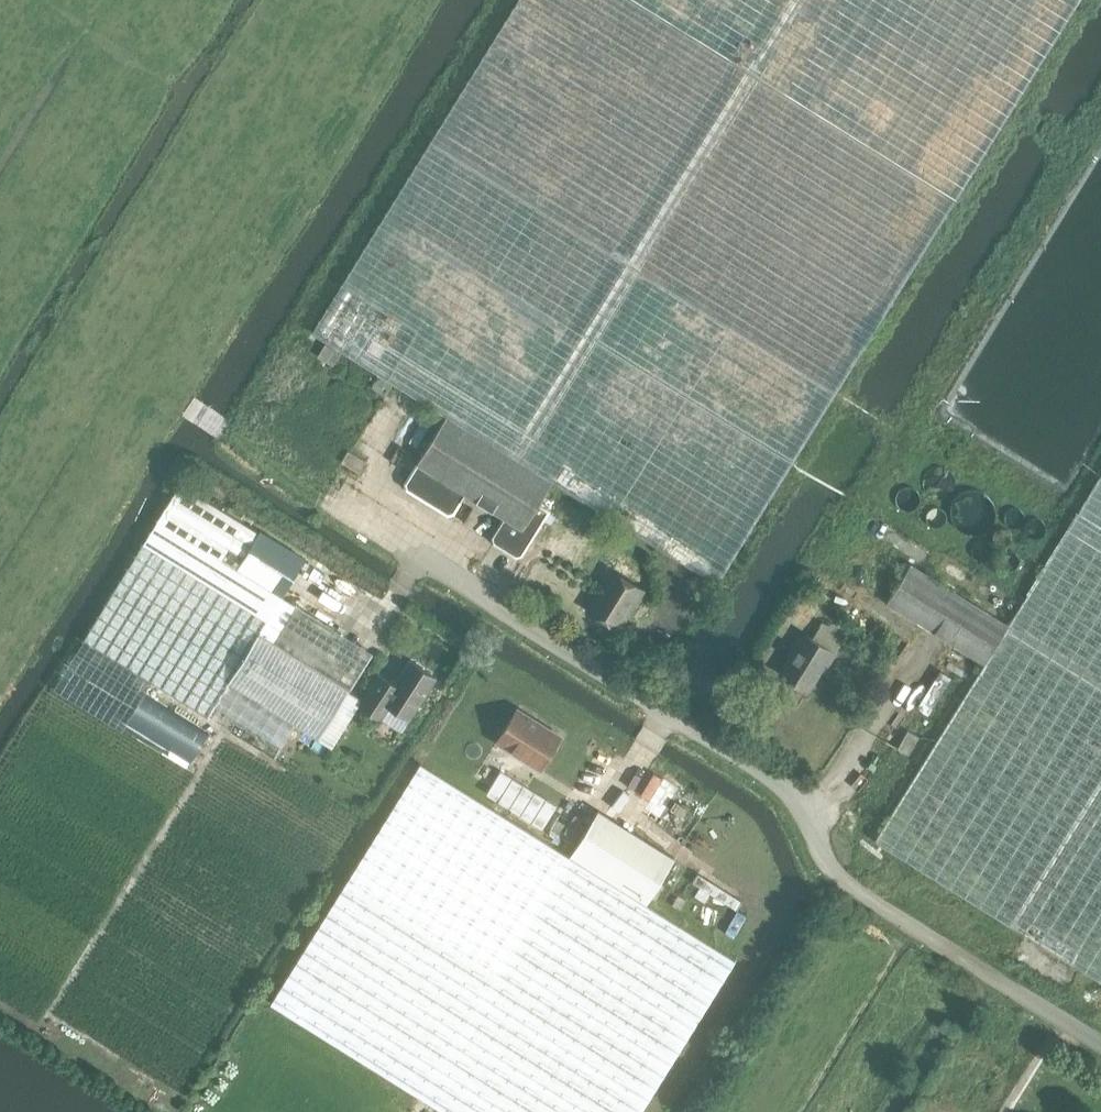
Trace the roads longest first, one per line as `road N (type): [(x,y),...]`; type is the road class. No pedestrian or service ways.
road 1 (residential): [(1100,1044),(861,900),(831,873),(794,805),(762,774),(425,564)]
road 2 (track): [(800,1111),(912,930)]

